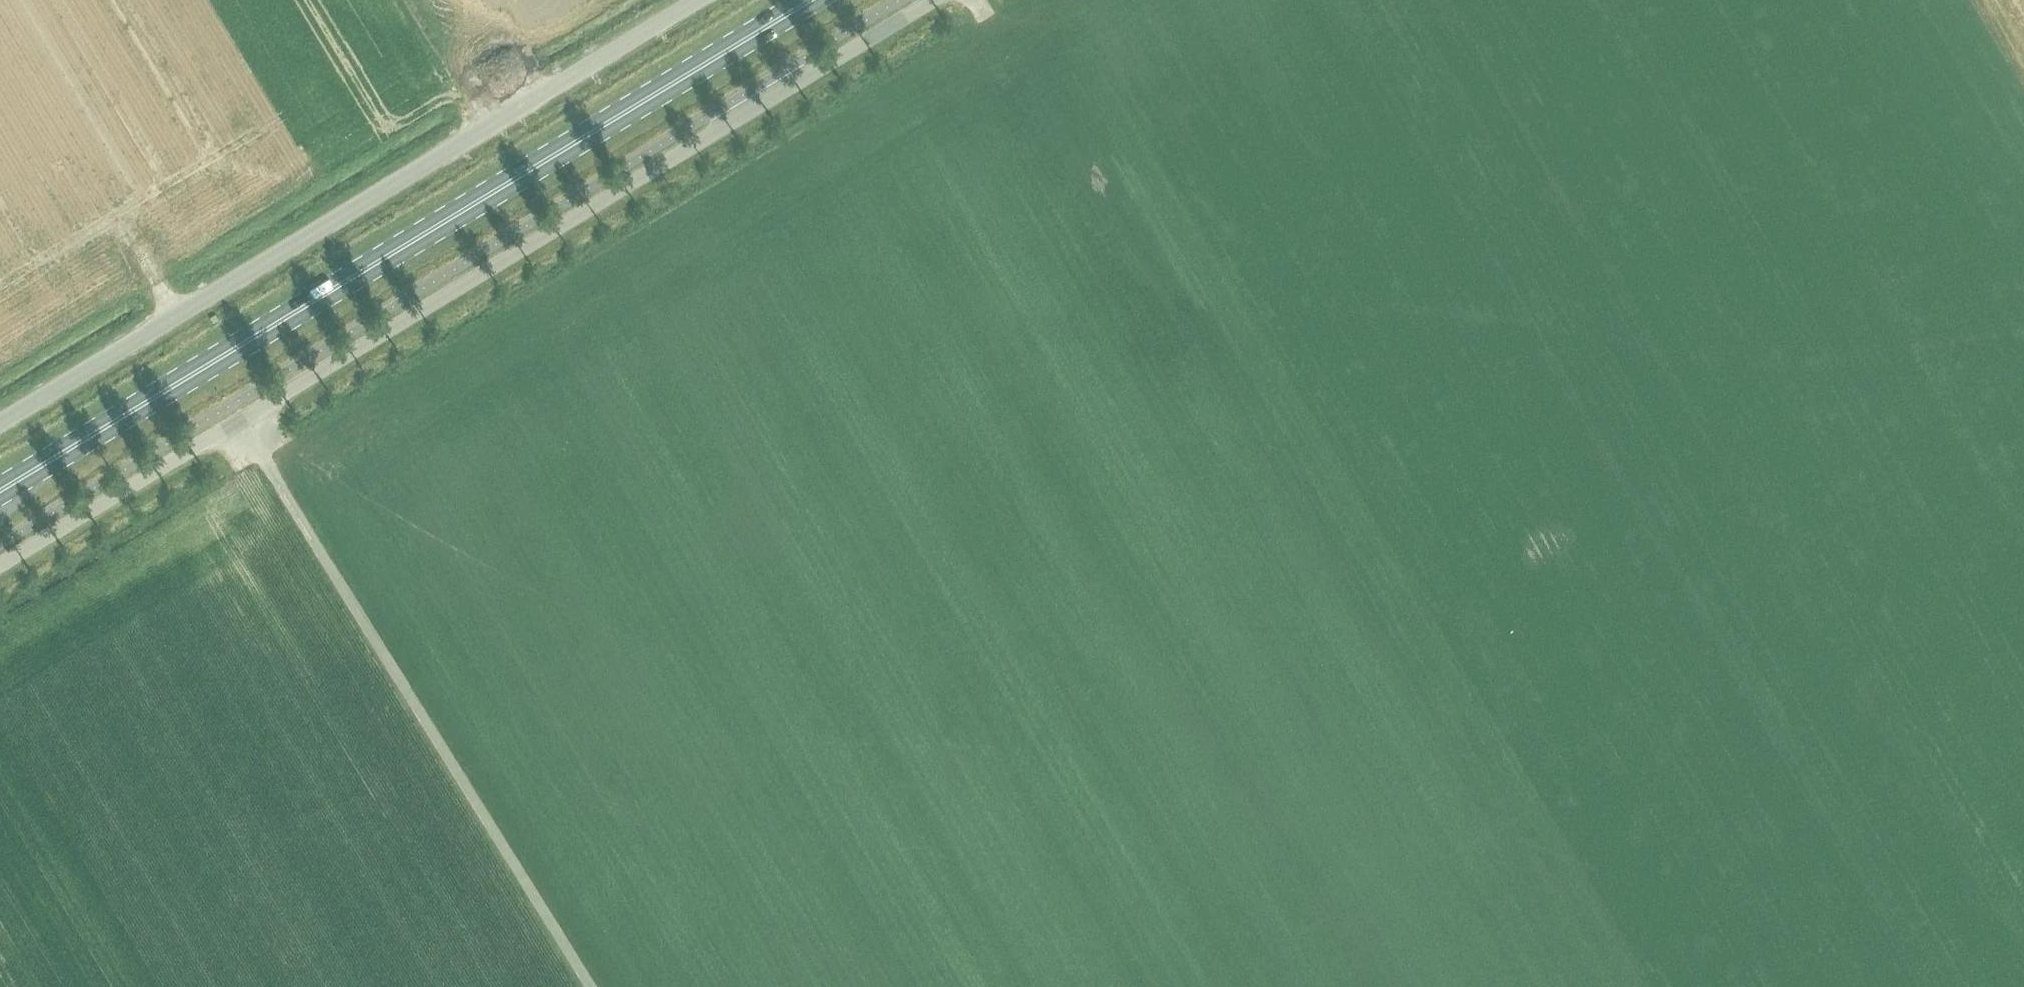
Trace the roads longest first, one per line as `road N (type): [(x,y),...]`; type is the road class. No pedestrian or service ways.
road 1 (unclassified): [(0,565),(935,0)]
road 2 (primary): [(0,490),(812,0)]
road 3 (unclassified): [(0,422),(697,0)]

